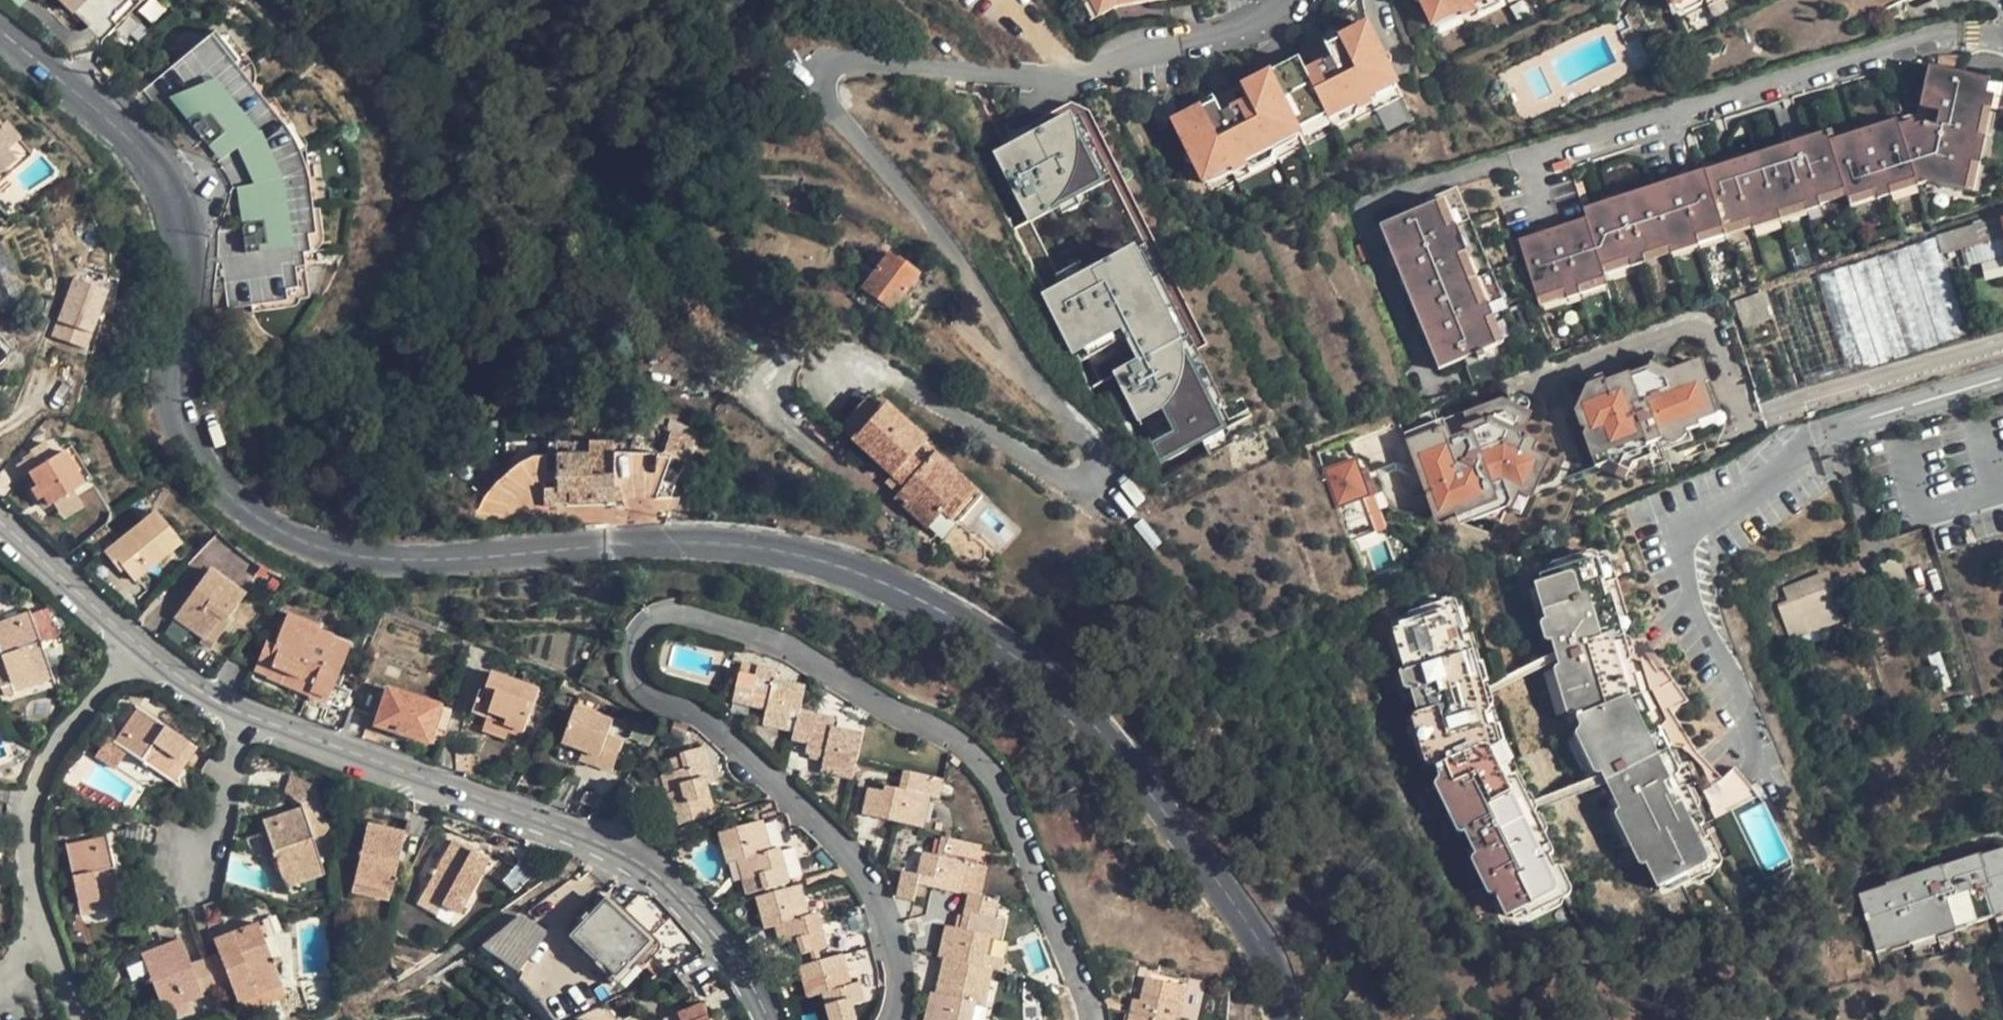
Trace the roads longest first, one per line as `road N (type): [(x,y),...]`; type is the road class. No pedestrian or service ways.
road 1 (secondary): [(0,31),(138,147),(169,187),(188,257),(175,404),(195,456),(246,510),(349,556),(453,558),(710,542),(806,556),(899,589),(1039,674),(1106,739),(1243,917),(1271,964),(1286,1019)]
road 2 (residential): [(888,1019),(898,991),(893,950),(865,886),(828,836),(733,747),(687,708),(636,685),(628,636),(642,618),(687,613),(760,634),(944,730),(973,755),(996,783),(1087,1019)]
road 3 (residential): [(766,1019),(736,957),(658,874),(547,819),(242,709)]
road 4 (residential): [(139,647),(64,727),(34,786),(25,847),(53,960),(80,1019)]
road 5 (residential): [(2002,378),(1810,436)]
road 6 (residential): [(139,647),(0,525)]
road 7 (residential): [(193,861),(214,834),(242,709)]

